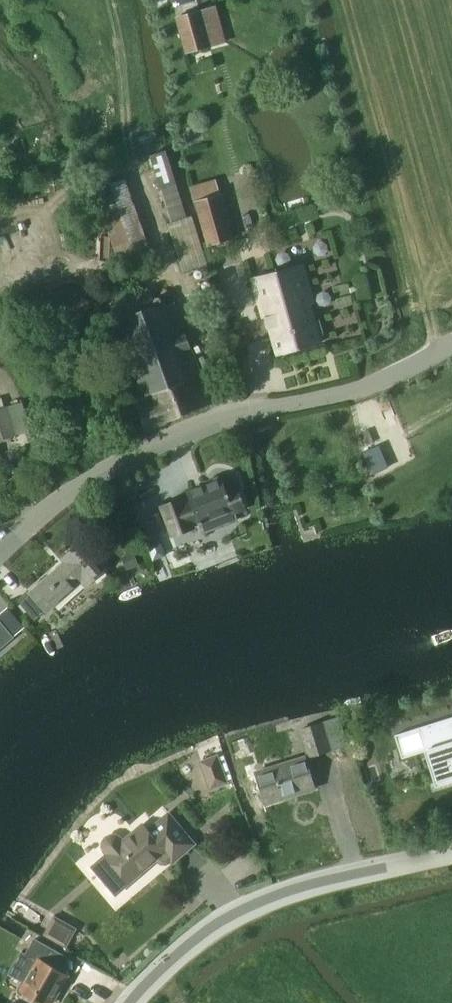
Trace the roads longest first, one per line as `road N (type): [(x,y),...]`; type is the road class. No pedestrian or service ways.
road 1 (tertiary): [(0,557),(90,482),(197,431),(336,401),(451,346)]
road 2 (tertiary): [(129,1002),(172,958),(232,915),(329,879),(451,851)]

